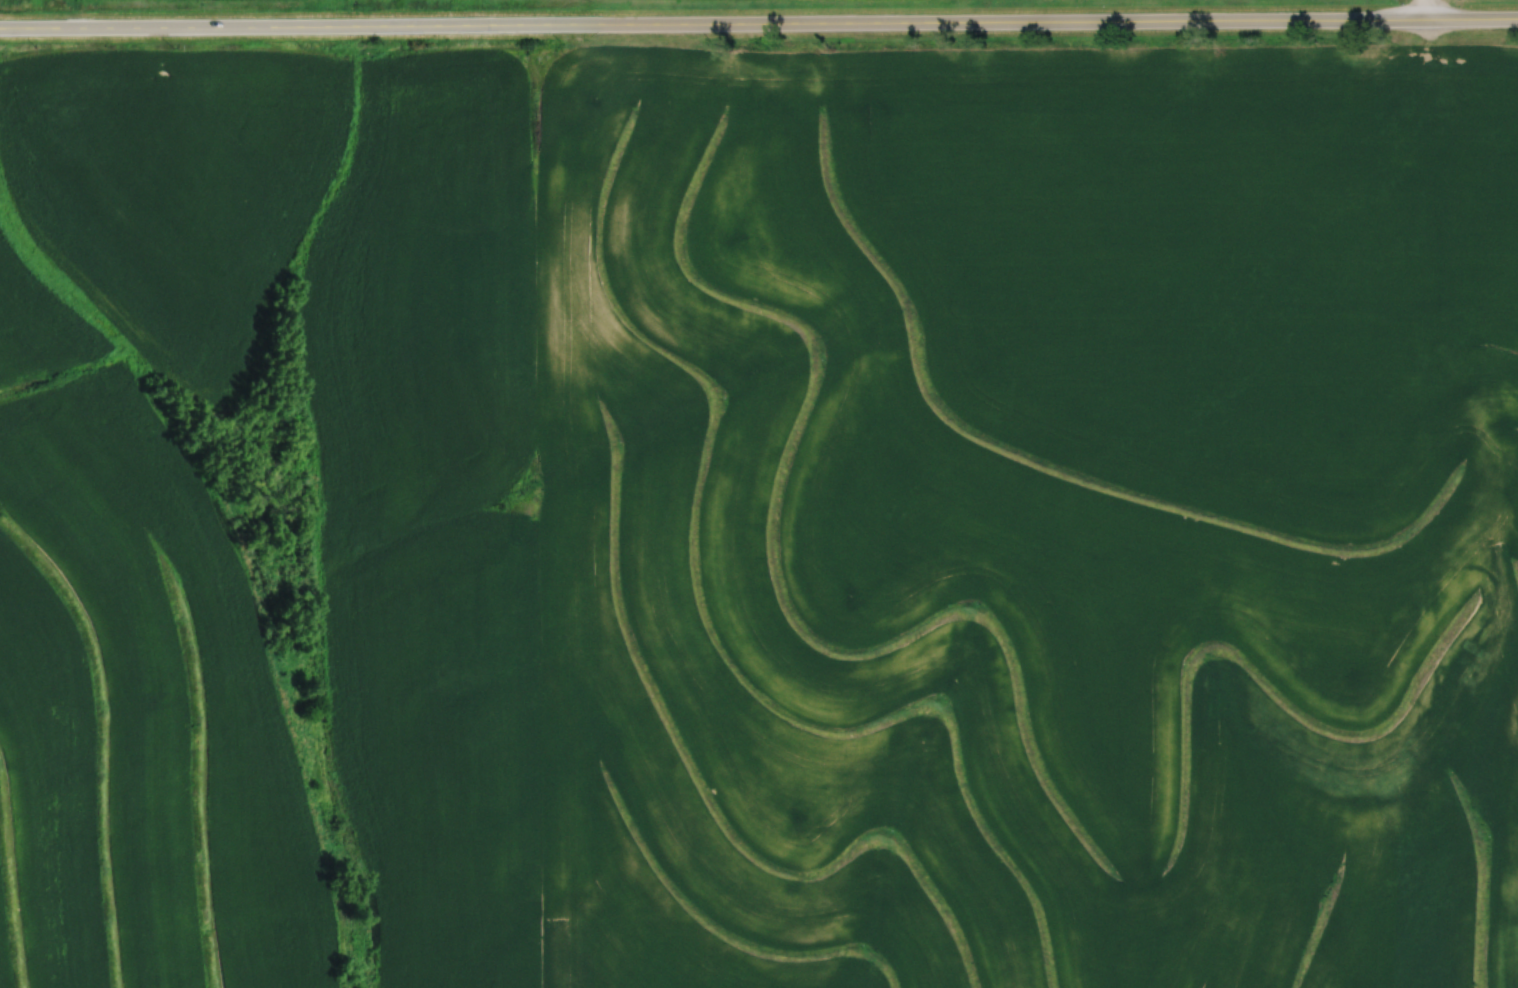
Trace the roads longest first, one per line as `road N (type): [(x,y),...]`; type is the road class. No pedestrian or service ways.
road 1 (tertiary): [(0,27),(1517,18)]

